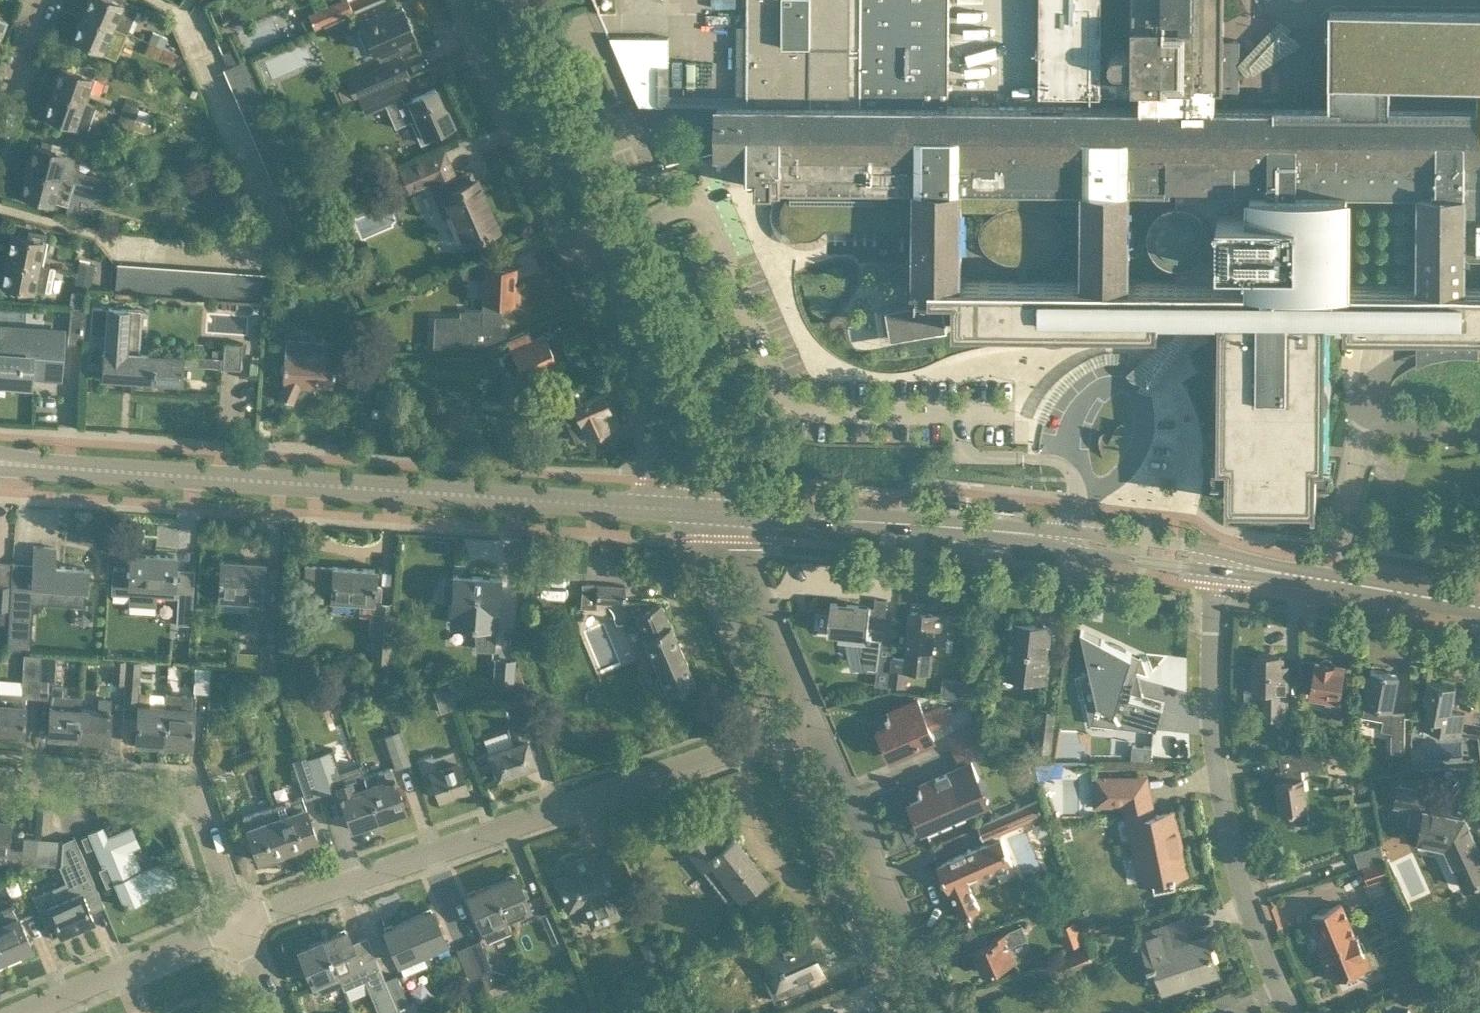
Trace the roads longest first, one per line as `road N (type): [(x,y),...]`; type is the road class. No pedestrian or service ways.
road 1 (tertiary): [(682,508),(32,466)]
road 2 (residential): [(236,923),(780,734)]
road 3 (unclassified): [(727,512),(498,0)]
road 4 (unclassified): [(451,0),(682,508)]
road 5 (unclassified): [(1288,1012),(1234,875),(1212,762),(1210,641),(1219,564)]
road 6 (tertiary): [(1079,539),(727,512)]
road 7 (residential): [(236,923),(202,818),(181,796),(0,779)]
road 8 (residential): [(943,1012),(814,720)]
road 9 (residential): [(780,734),(900,1012)]
road 10 (tertiary): [(1479,607),(1219,564)]
road 11 (unclassified): [(682,508),(780,734)]
road 12 (residential): [(26,1012),(236,923)]
road 13 (unclassified): [(814,720),(727,512)]
road 14 (tertiary): [(1079,539),(1109,558),(1171,567),(1219,564)]
road 15 (tertiary): [(1219,564),(1172,543),(1079,539)]
road 16 (unclassified): [(0,125),(41,0)]

